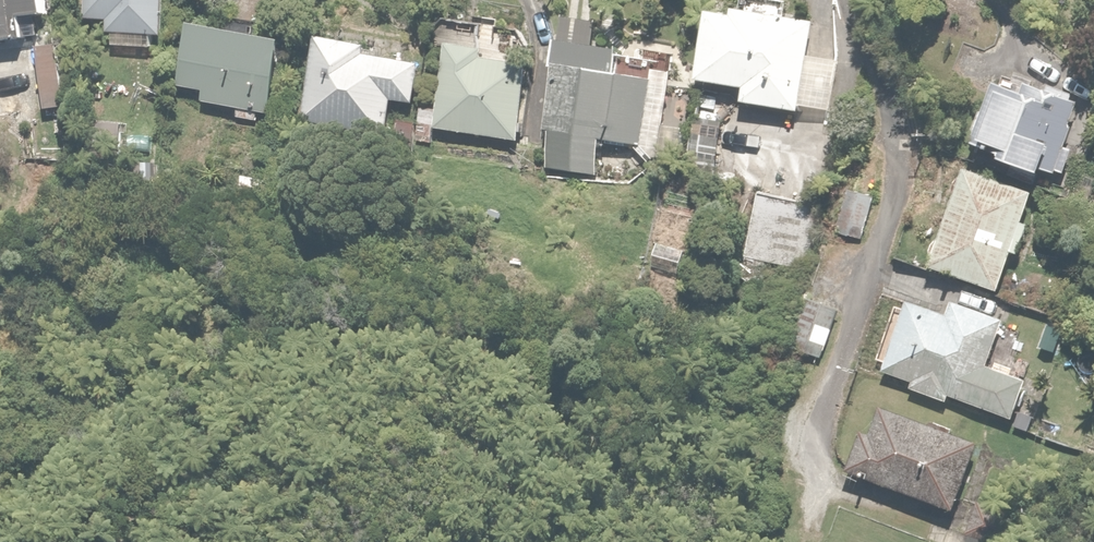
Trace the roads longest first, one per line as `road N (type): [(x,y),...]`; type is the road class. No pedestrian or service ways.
road 1 (residential): [(848,0),(893,127),(894,186),(814,429)]

